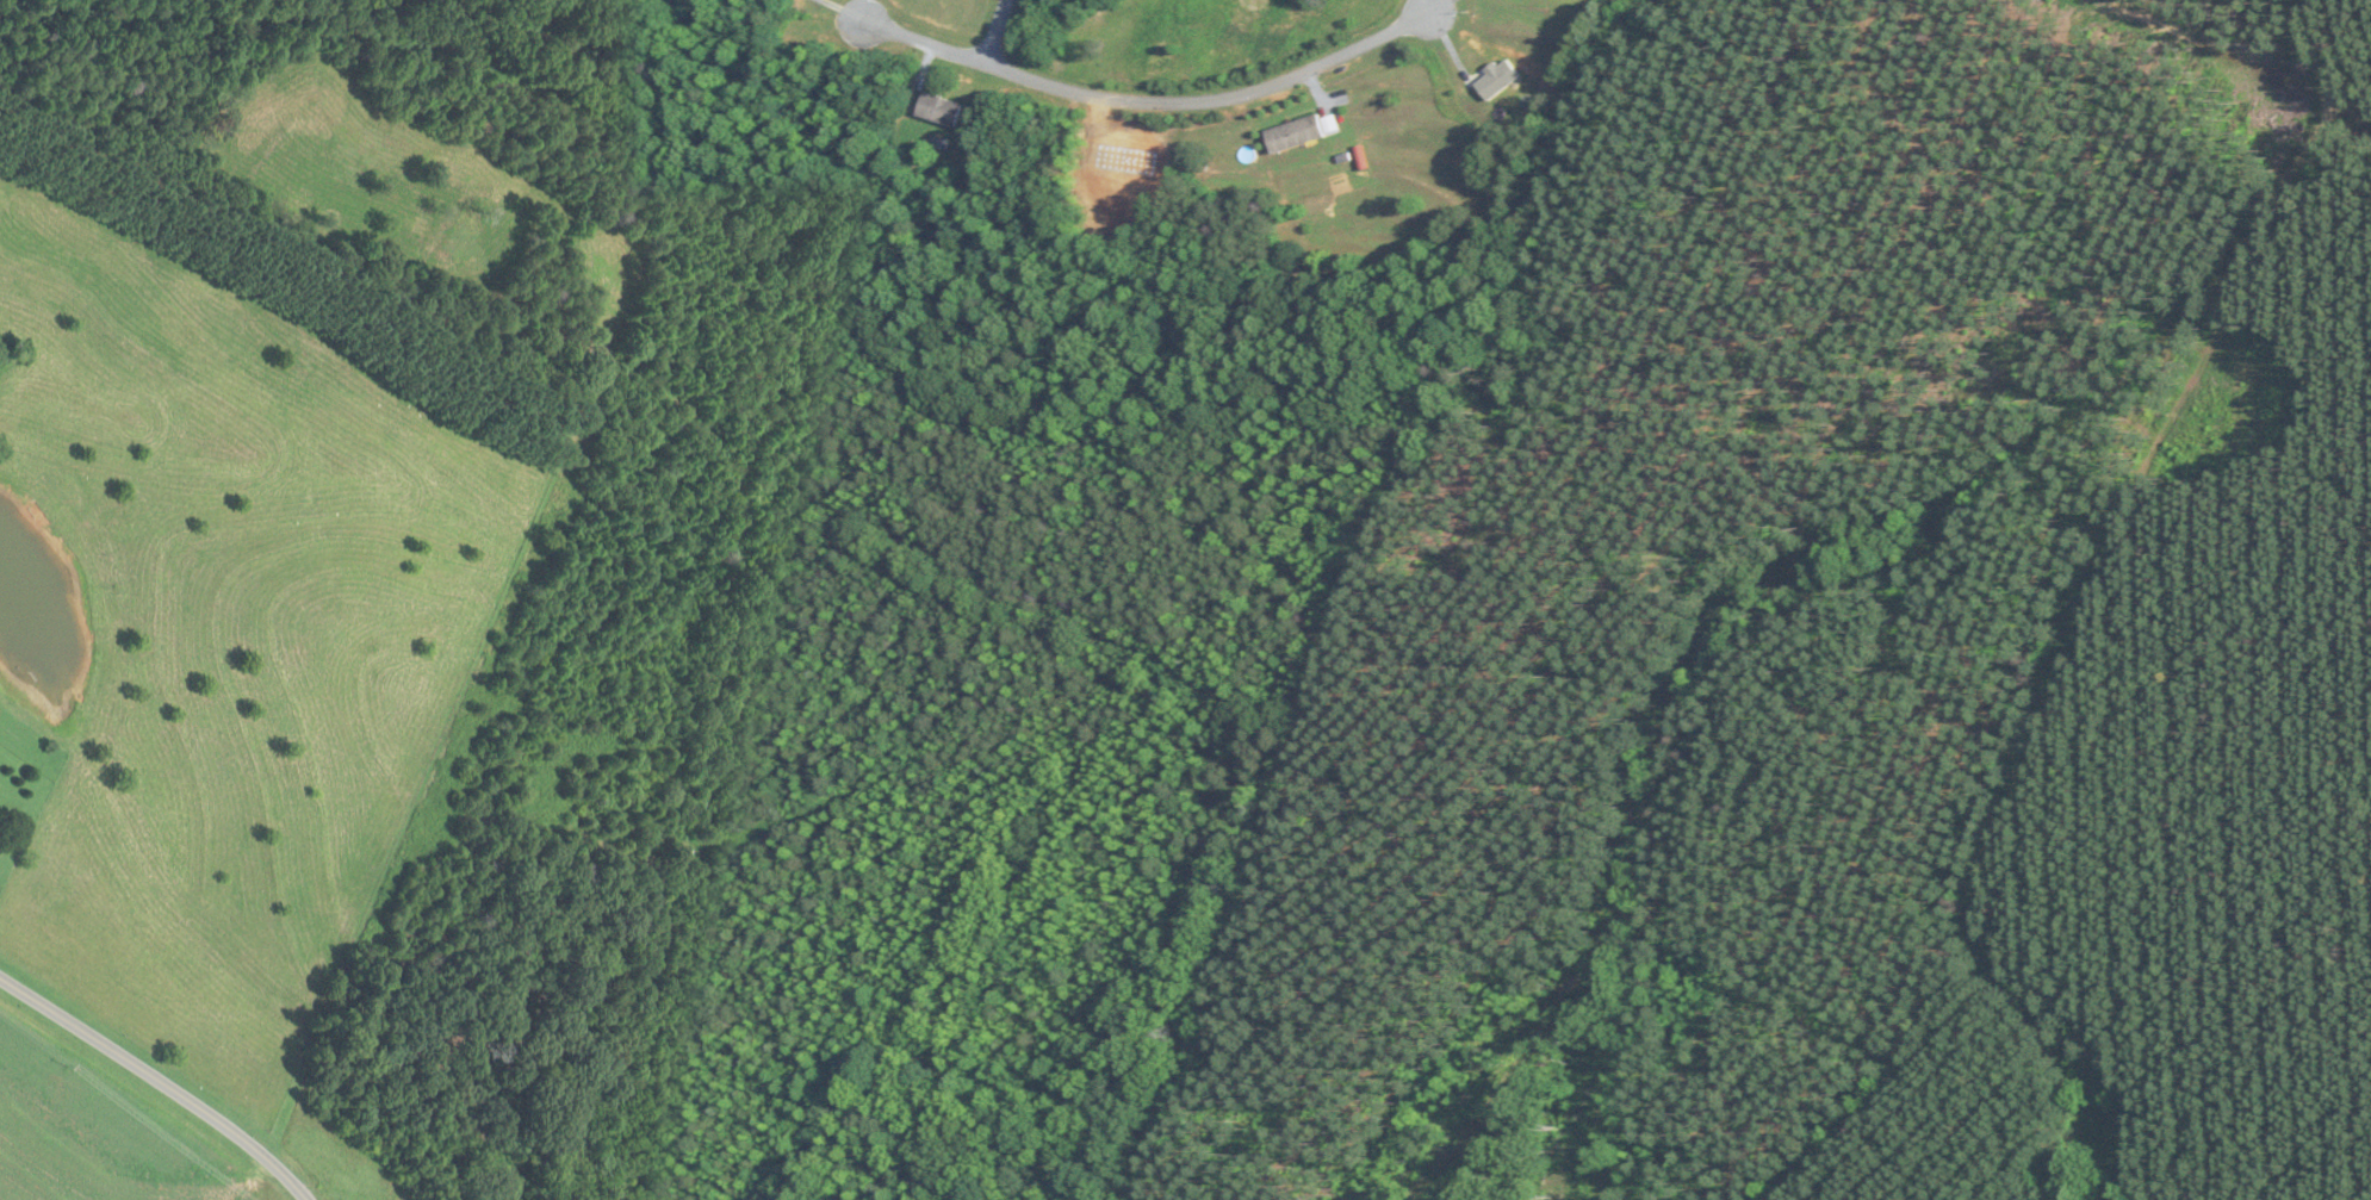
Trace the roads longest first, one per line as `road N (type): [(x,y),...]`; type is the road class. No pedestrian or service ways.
road 1 (residential): [(993,61),(1072,94),(1165,105),(1250,100),(1332,70),(1435,15)]
road 2 (residential): [(315,1199),(243,1136),(0,976)]
road 3 (residential): [(1017,0),(993,61),(875,25)]

